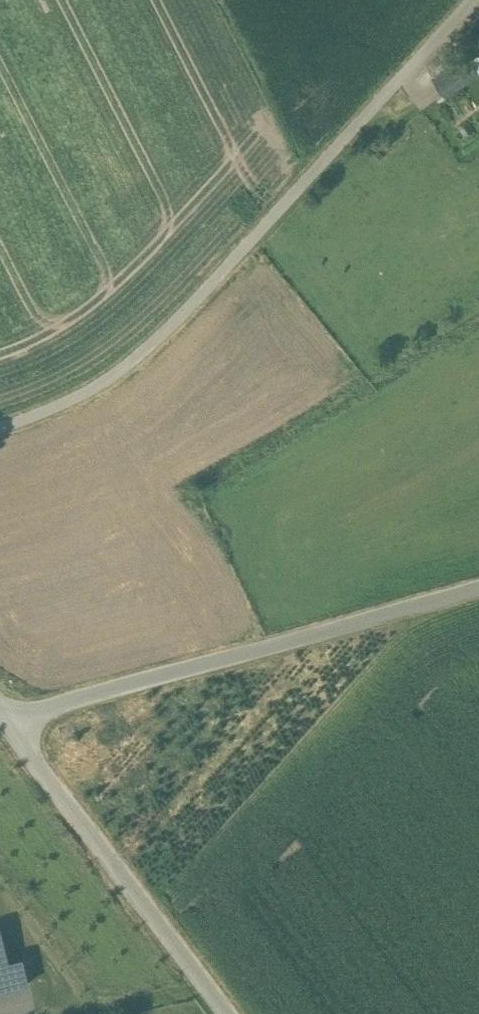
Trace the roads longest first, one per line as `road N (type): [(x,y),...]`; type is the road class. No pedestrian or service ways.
road 1 (unclassified): [(0,428),(110,377),(179,318),(474,0)]
road 2 (unclassified): [(478,584),(2,718)]
road 3 (unclassified): [(228,1013),(2,718)]

